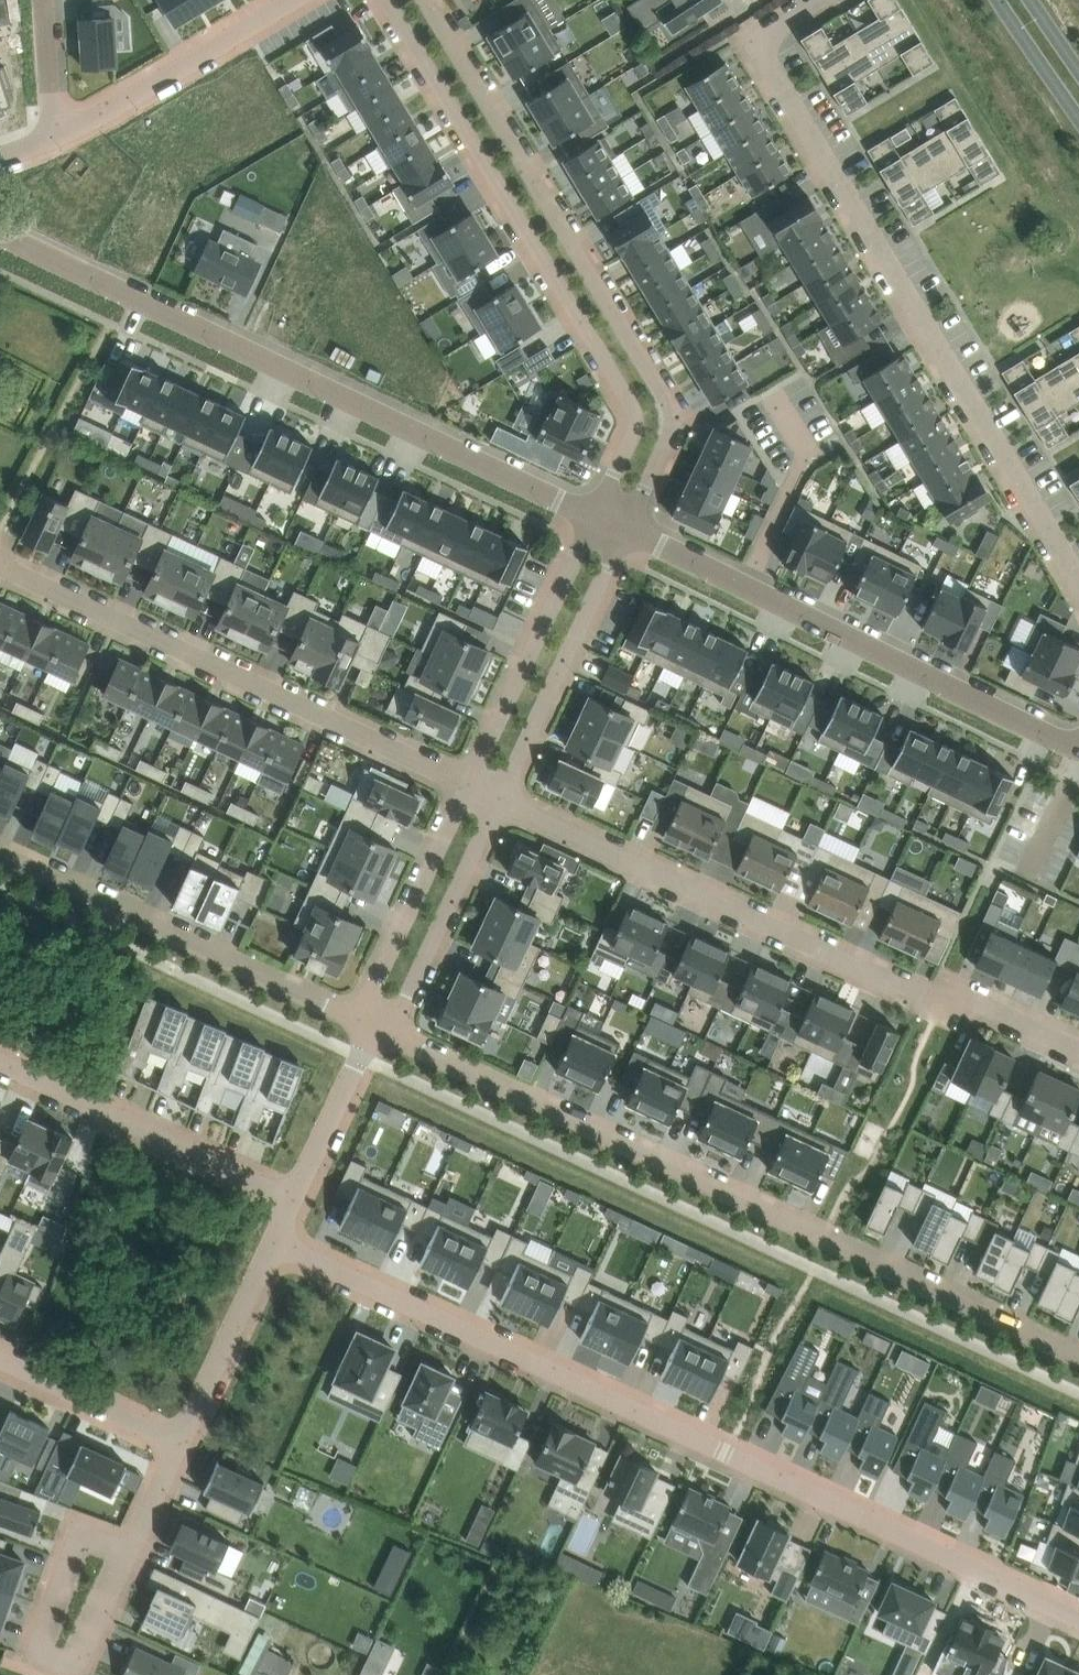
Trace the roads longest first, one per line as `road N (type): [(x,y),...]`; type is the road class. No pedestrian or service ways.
road 1 (residential): [(1078,1617),(276,1243)]
road 2 (residential): [(1078,1356),(392,1035)]
road 3 (residential): [(1078,587),(765,60),(768,29),(816,0)]
road 4 (unclassified): [(594,515),(0,233)]
road 5 (residential): [(1078,1050),(973,1000),(928,997),(503,800)]
road 6 (residential): [(631,533),(676,416),(425,0)]
road 7 (residential): [(390,0),(639,419),(594,515)]
road 8 (residential): [(471,784),(0,559)]
road 9 (unclassified): [(1078,746),(631,533)]
road 10 (residential): [(361,1021),(0,852)]
road 11 (residential): [(296,1201),(0,1062)]
road 12 (residential): [(130,1550),(74,1673),(36,1660),(83,1534)]
road 13 (residential): [(503,800),(631,533)]
road 14 (residential): [(594,515),(471,784)]
road 15 (residential): [(57,137),(292,0)]
road 16 (residential): [(471,784),(361,1021)]
road 17 (residential): [(392,1035),(503,800)]
road 18 (residential): [(276,1243),(179,1447)]
road 19 (residential): [(179,1447),(0,1361)]
road 20 (residential): [(363,1056),(296,1201)]
road 21 (residential): [(57,137),(46,0)]
road 22 (tertiary): [(1004,0),(1078,112)]

